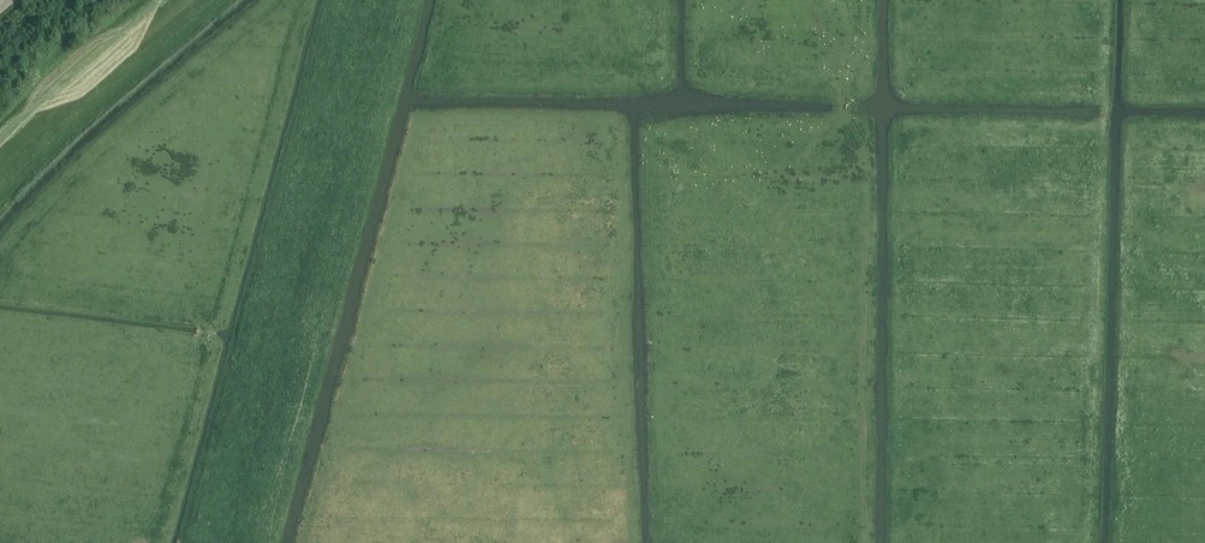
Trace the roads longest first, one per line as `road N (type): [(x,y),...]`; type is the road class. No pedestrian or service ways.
road 1 (track): [(136,0),(0,120)]

